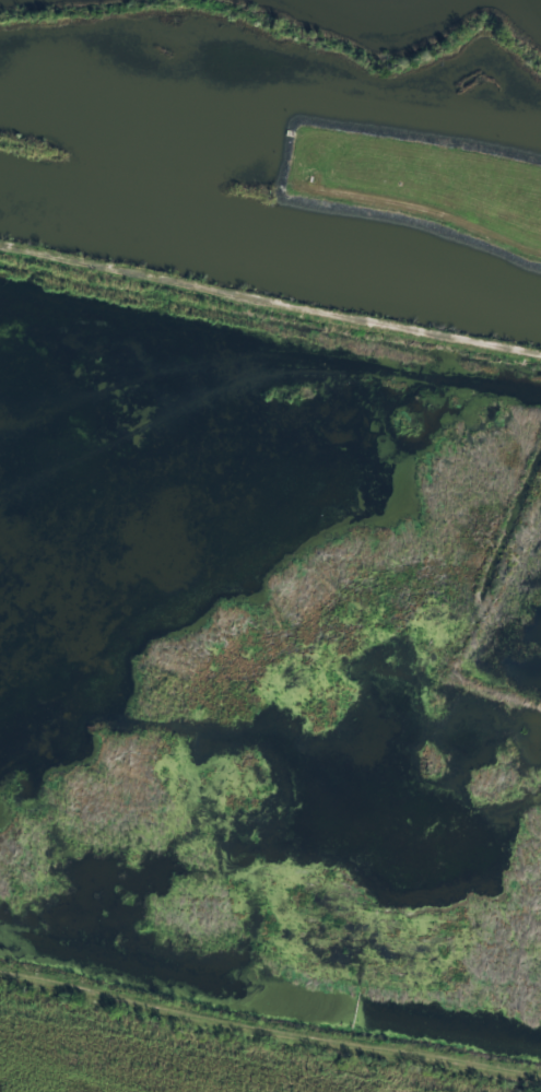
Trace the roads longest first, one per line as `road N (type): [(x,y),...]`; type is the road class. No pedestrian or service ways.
road 1 (residential): [(540,358),(0,242)]
road 2 (residential): [(0,978),(280,1040),(540,1085)]

